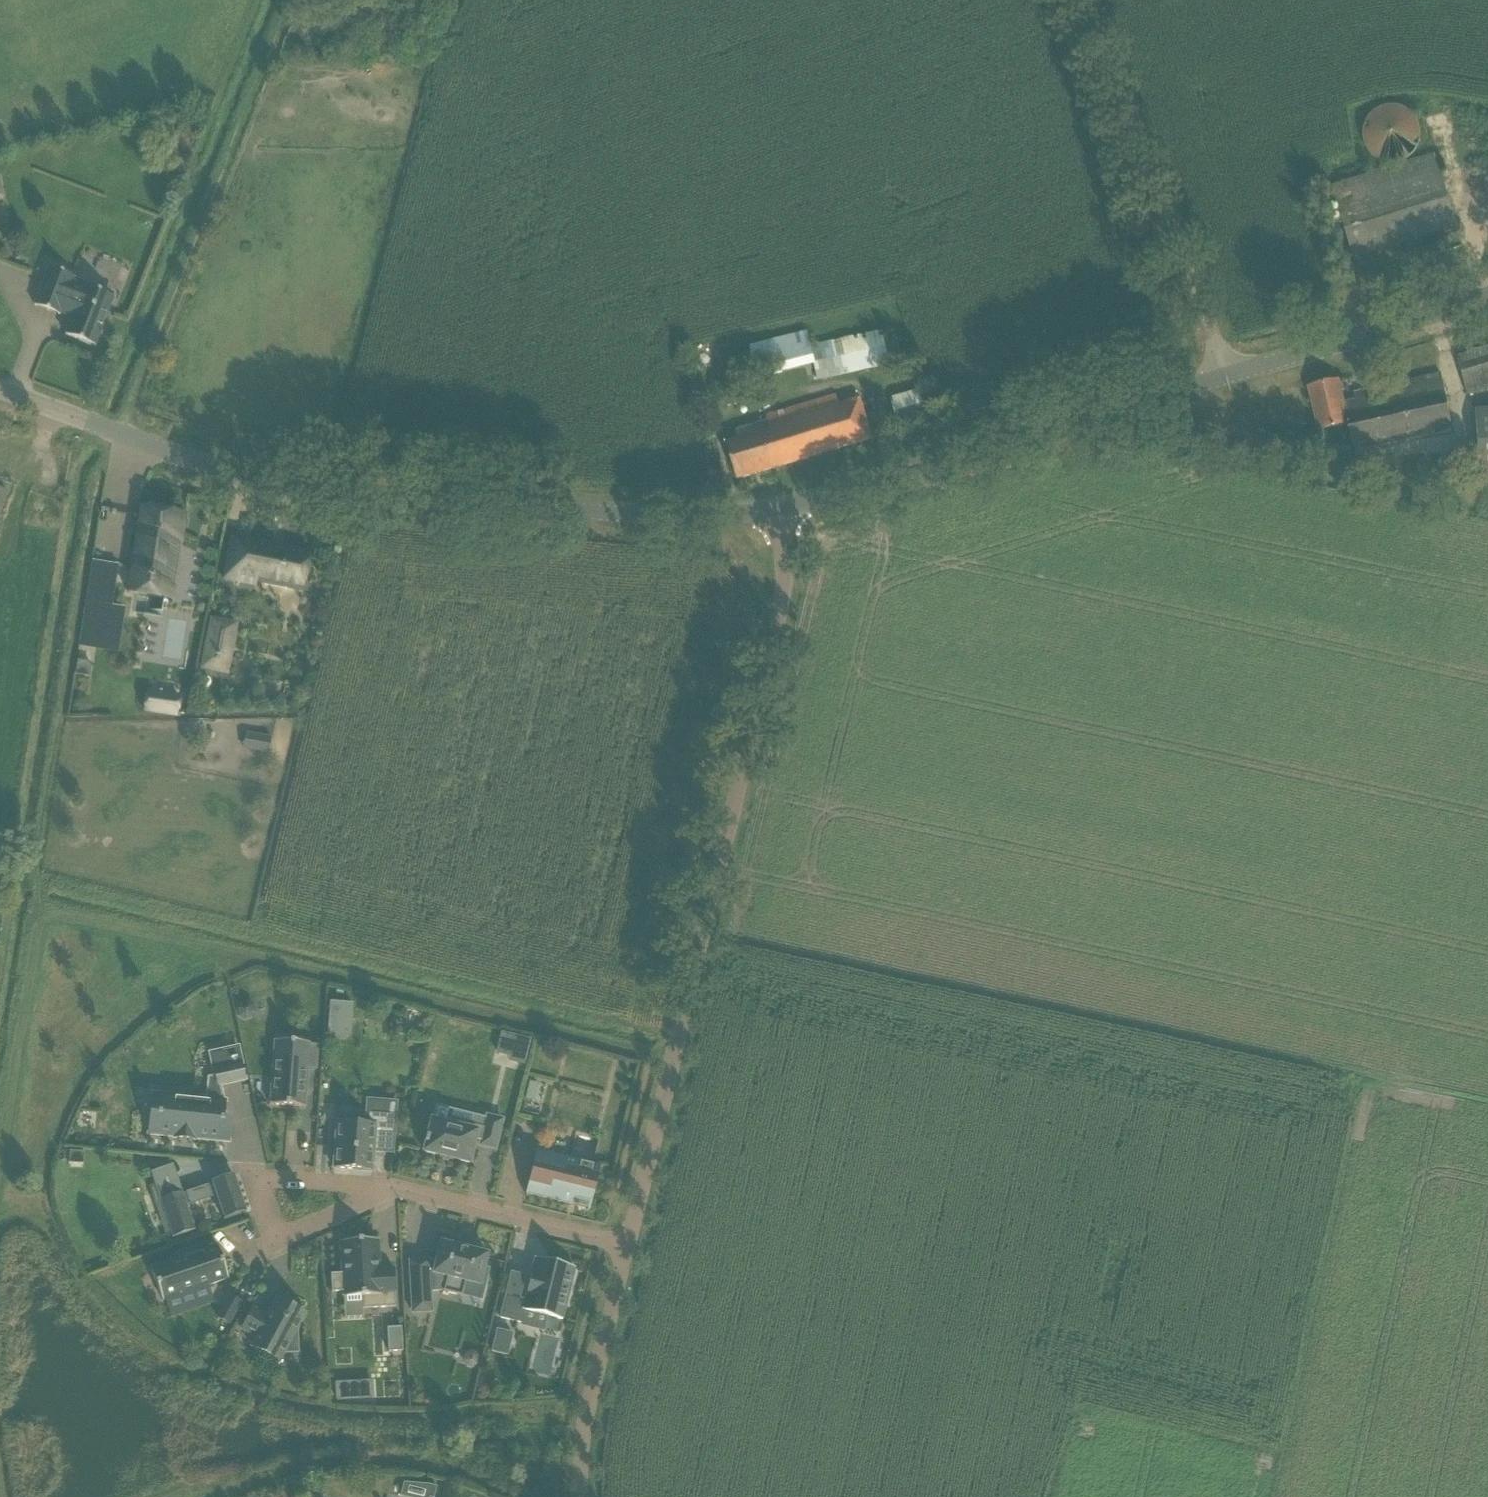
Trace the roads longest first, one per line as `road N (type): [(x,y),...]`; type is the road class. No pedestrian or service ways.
road 1 (unclassified): [(0,393),(243,479),(310,493),(674,518),(779,509)]
road 2 (residential): [(632,1245),(786,590),(779,509)]
road 3 (unclassified): [(779,509),(1487,296)]
road 4 (track): [(1084,0),(1233,375)]
road 5 (residential): [(581,1496),(592,1411),(632,1245)]
road 6 (residential): [(632,1245),(398,1188)]
road 7 (residential): [(398,1188),(254,1177),(274,1240)]
road 8 (residential): [(274,1240),(398,1188)]

